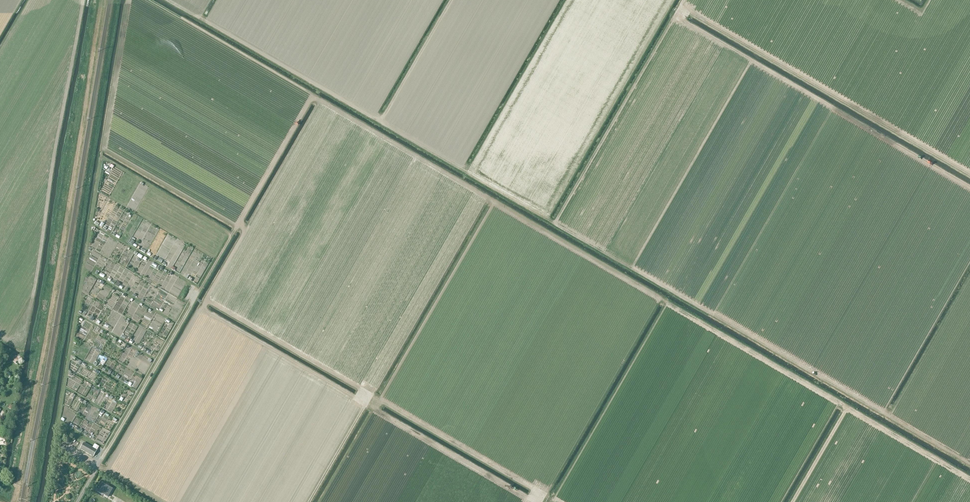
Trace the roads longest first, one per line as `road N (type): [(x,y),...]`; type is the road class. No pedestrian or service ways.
road 1 (track): [(371,396),(309,501)]

